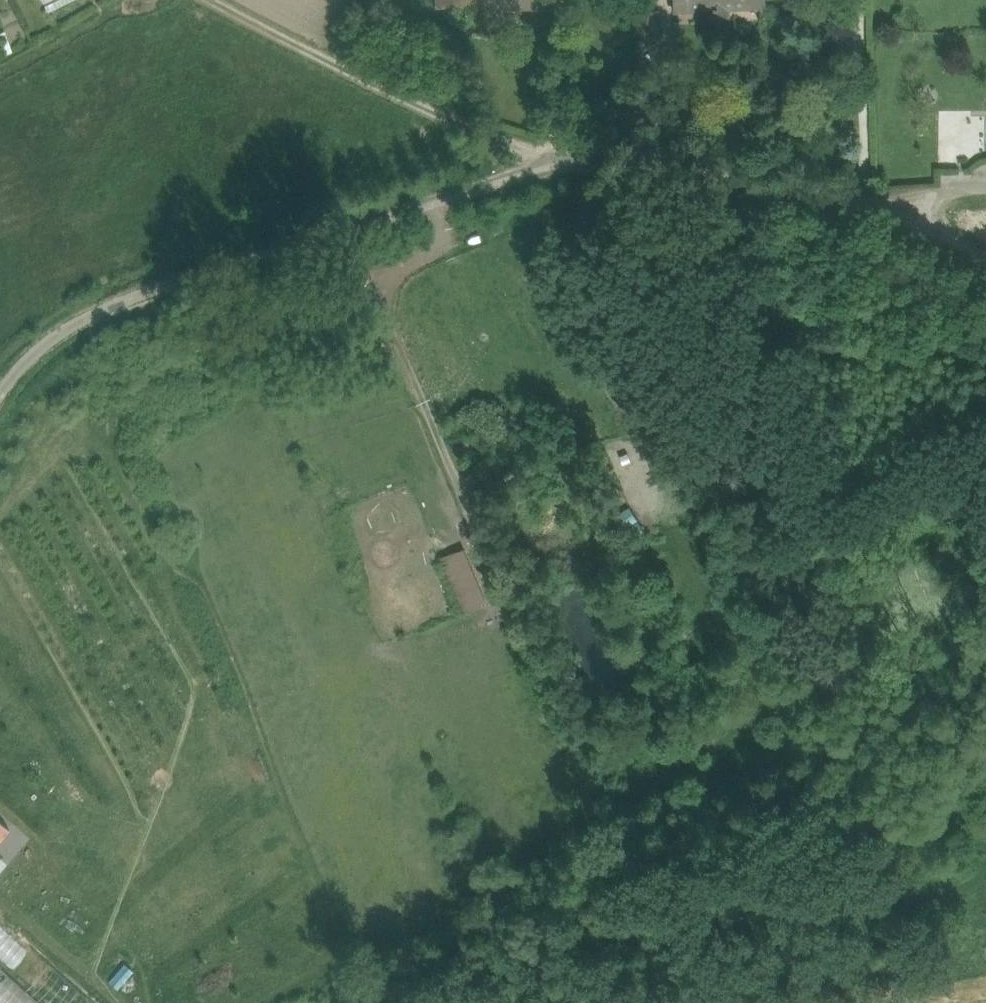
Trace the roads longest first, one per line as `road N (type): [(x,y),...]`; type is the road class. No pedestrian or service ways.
road 1 (residential): [(0,411),(12,387),(94,319),(260,266),(537,161),(858,198),(985,263)]
road 2 (track): [(211,0),(537,161)]

